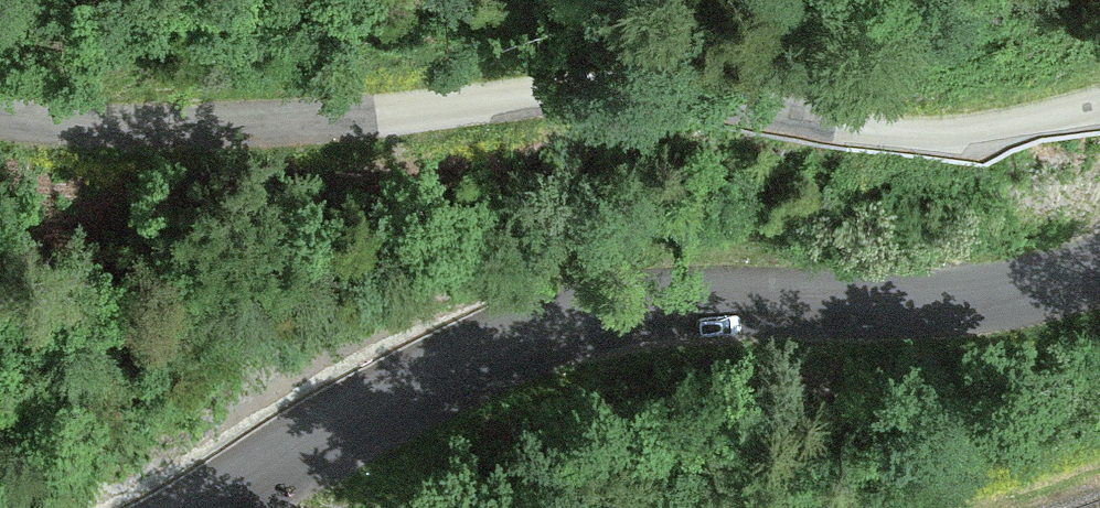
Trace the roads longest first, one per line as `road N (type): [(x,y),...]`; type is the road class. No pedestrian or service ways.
road 1 (unclassified): [(1099,101),(964,136),(926,138),(669,91),(567,93),(300,123),(150,127),(0,116)]
road 2 (tertiary): [(1099,274),(947,307),(703,305),(581,321),(421,390),(209,507)]

